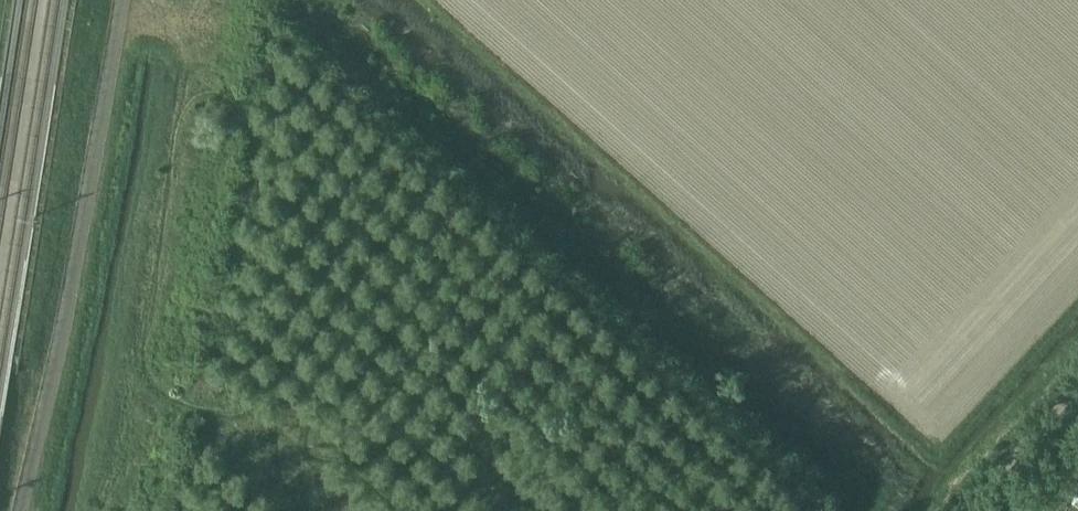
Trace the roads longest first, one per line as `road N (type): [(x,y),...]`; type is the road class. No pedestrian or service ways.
road 1 (track): [(961,510),(1077,385)]

